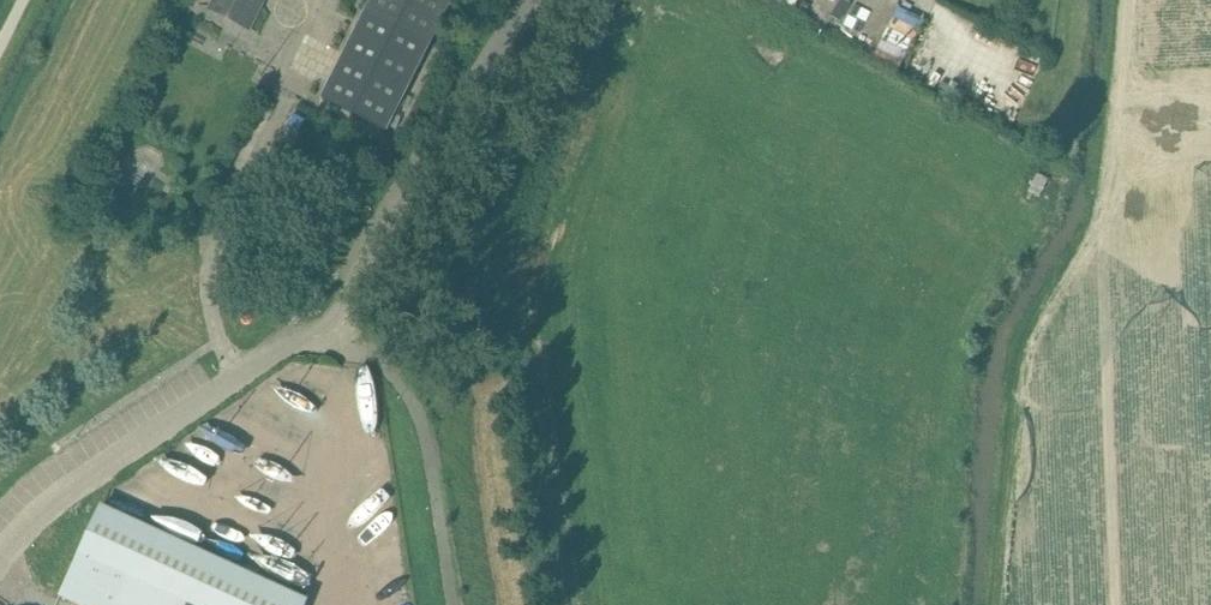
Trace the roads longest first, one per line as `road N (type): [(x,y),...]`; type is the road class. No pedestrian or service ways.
road 1 (unclassified): [(236,381),(288,343),(335,332),(360,254),(530,0)]
road 2 (residential): [(236,381),(217,340),(206,275),(221,226),(290,108)]
road 3 (unclassified): [(0,559),(36,517),(236,381)]

